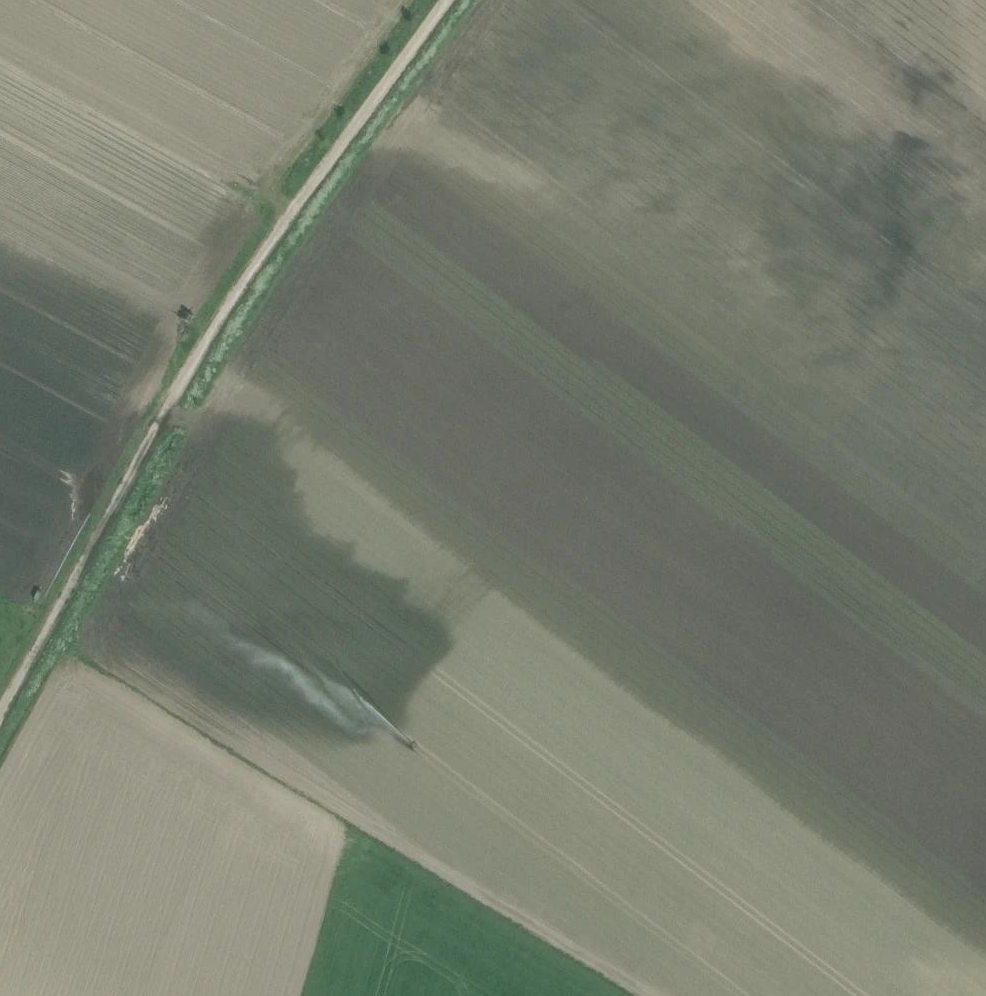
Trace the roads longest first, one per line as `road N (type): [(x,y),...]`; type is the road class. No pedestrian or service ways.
road 1 (unclassified): [(0,730),(299,213),(457,0)]

